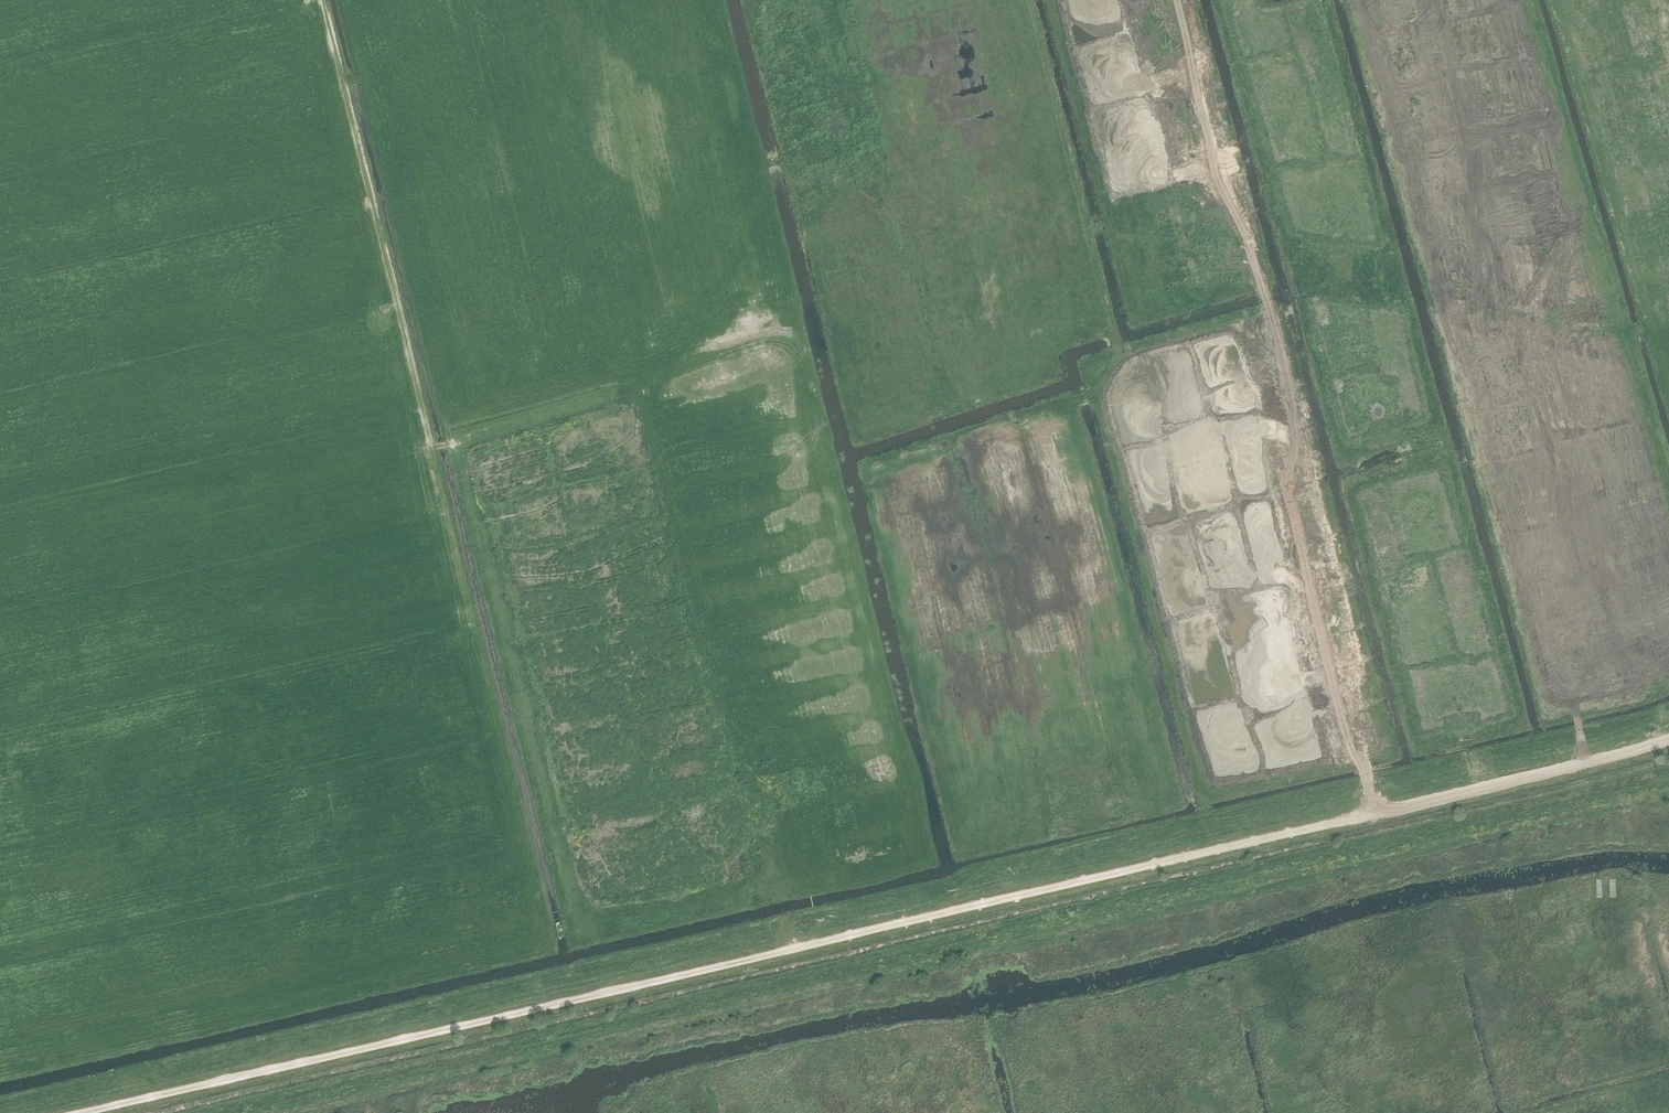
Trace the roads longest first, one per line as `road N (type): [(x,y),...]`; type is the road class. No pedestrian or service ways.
road 1 (track): [(1668,739),(1597,763),(87,1112)]
road 2 (track): [(1031,0),(1114,325)]

